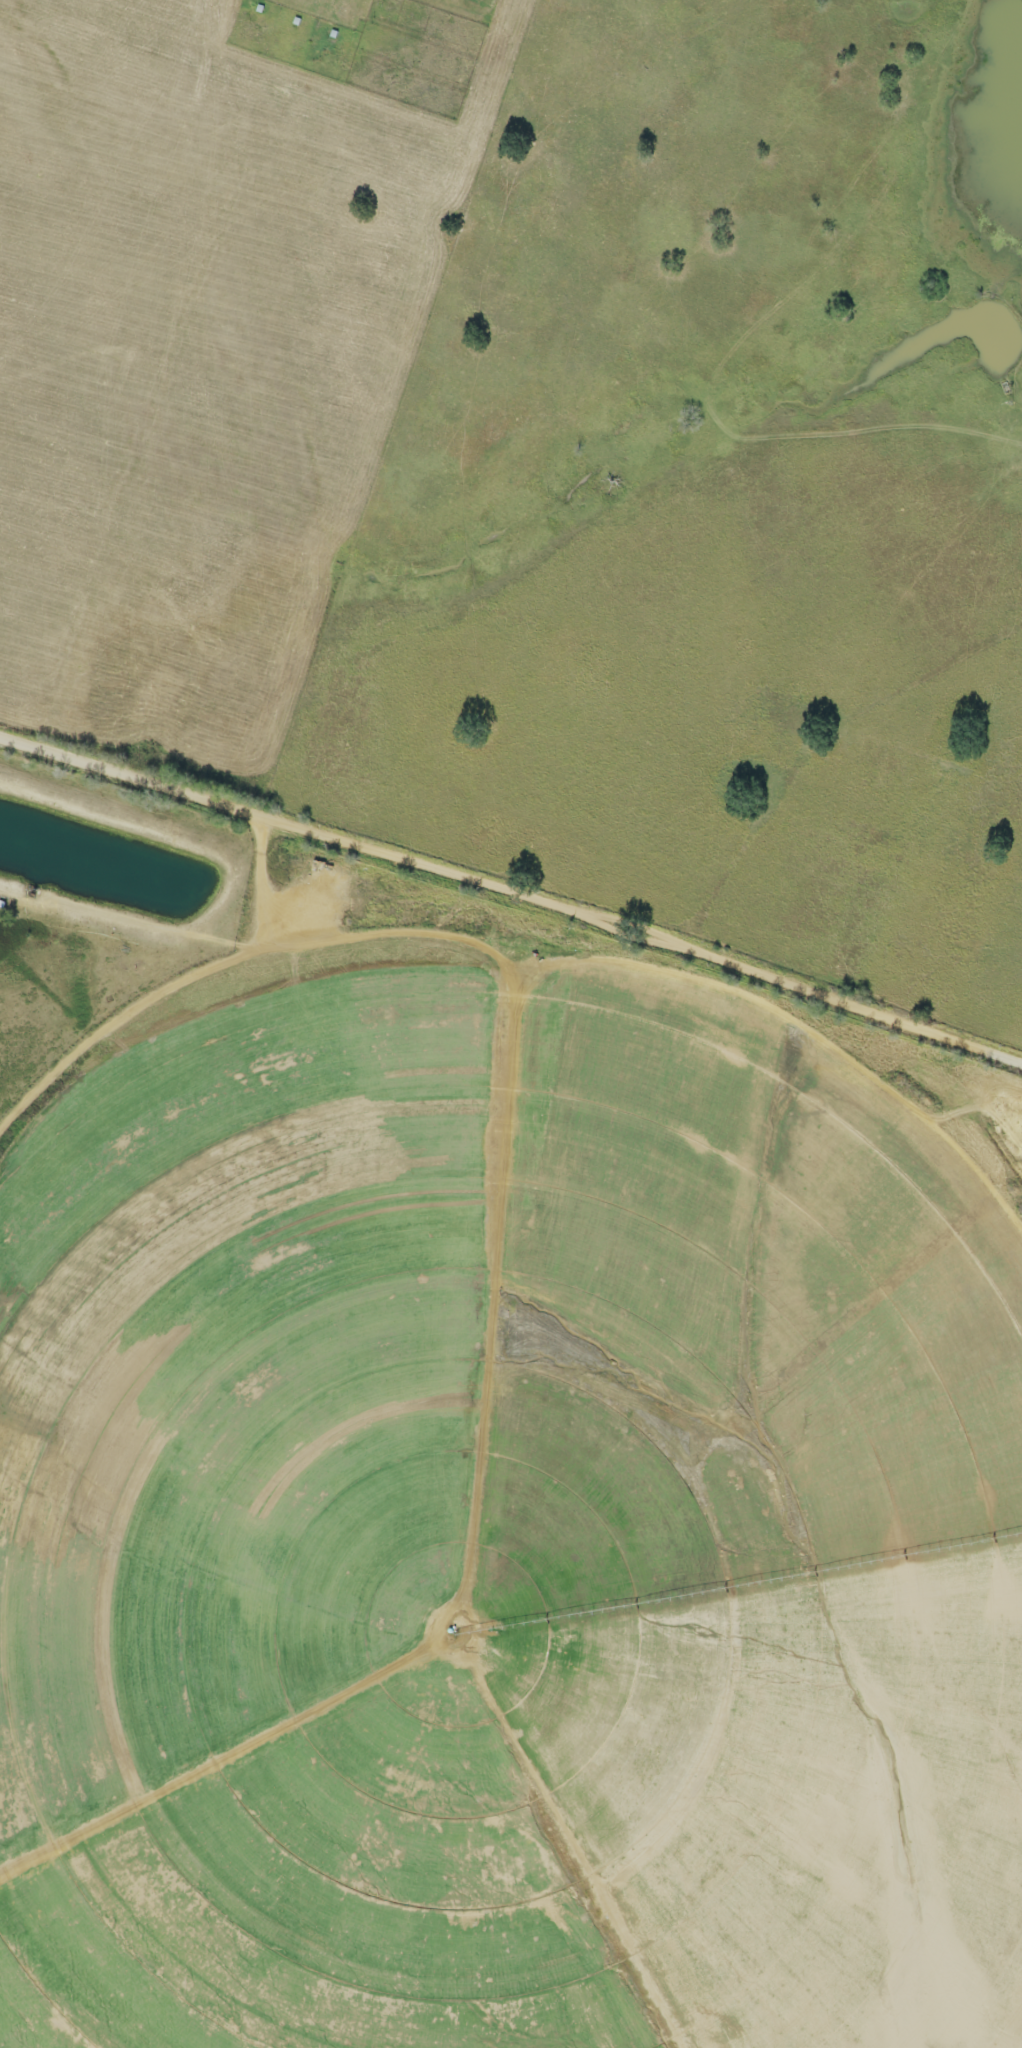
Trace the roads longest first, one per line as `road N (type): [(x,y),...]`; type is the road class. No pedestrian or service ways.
road 1 (residential): [(1021,1068),(692,949),(0,736)]

